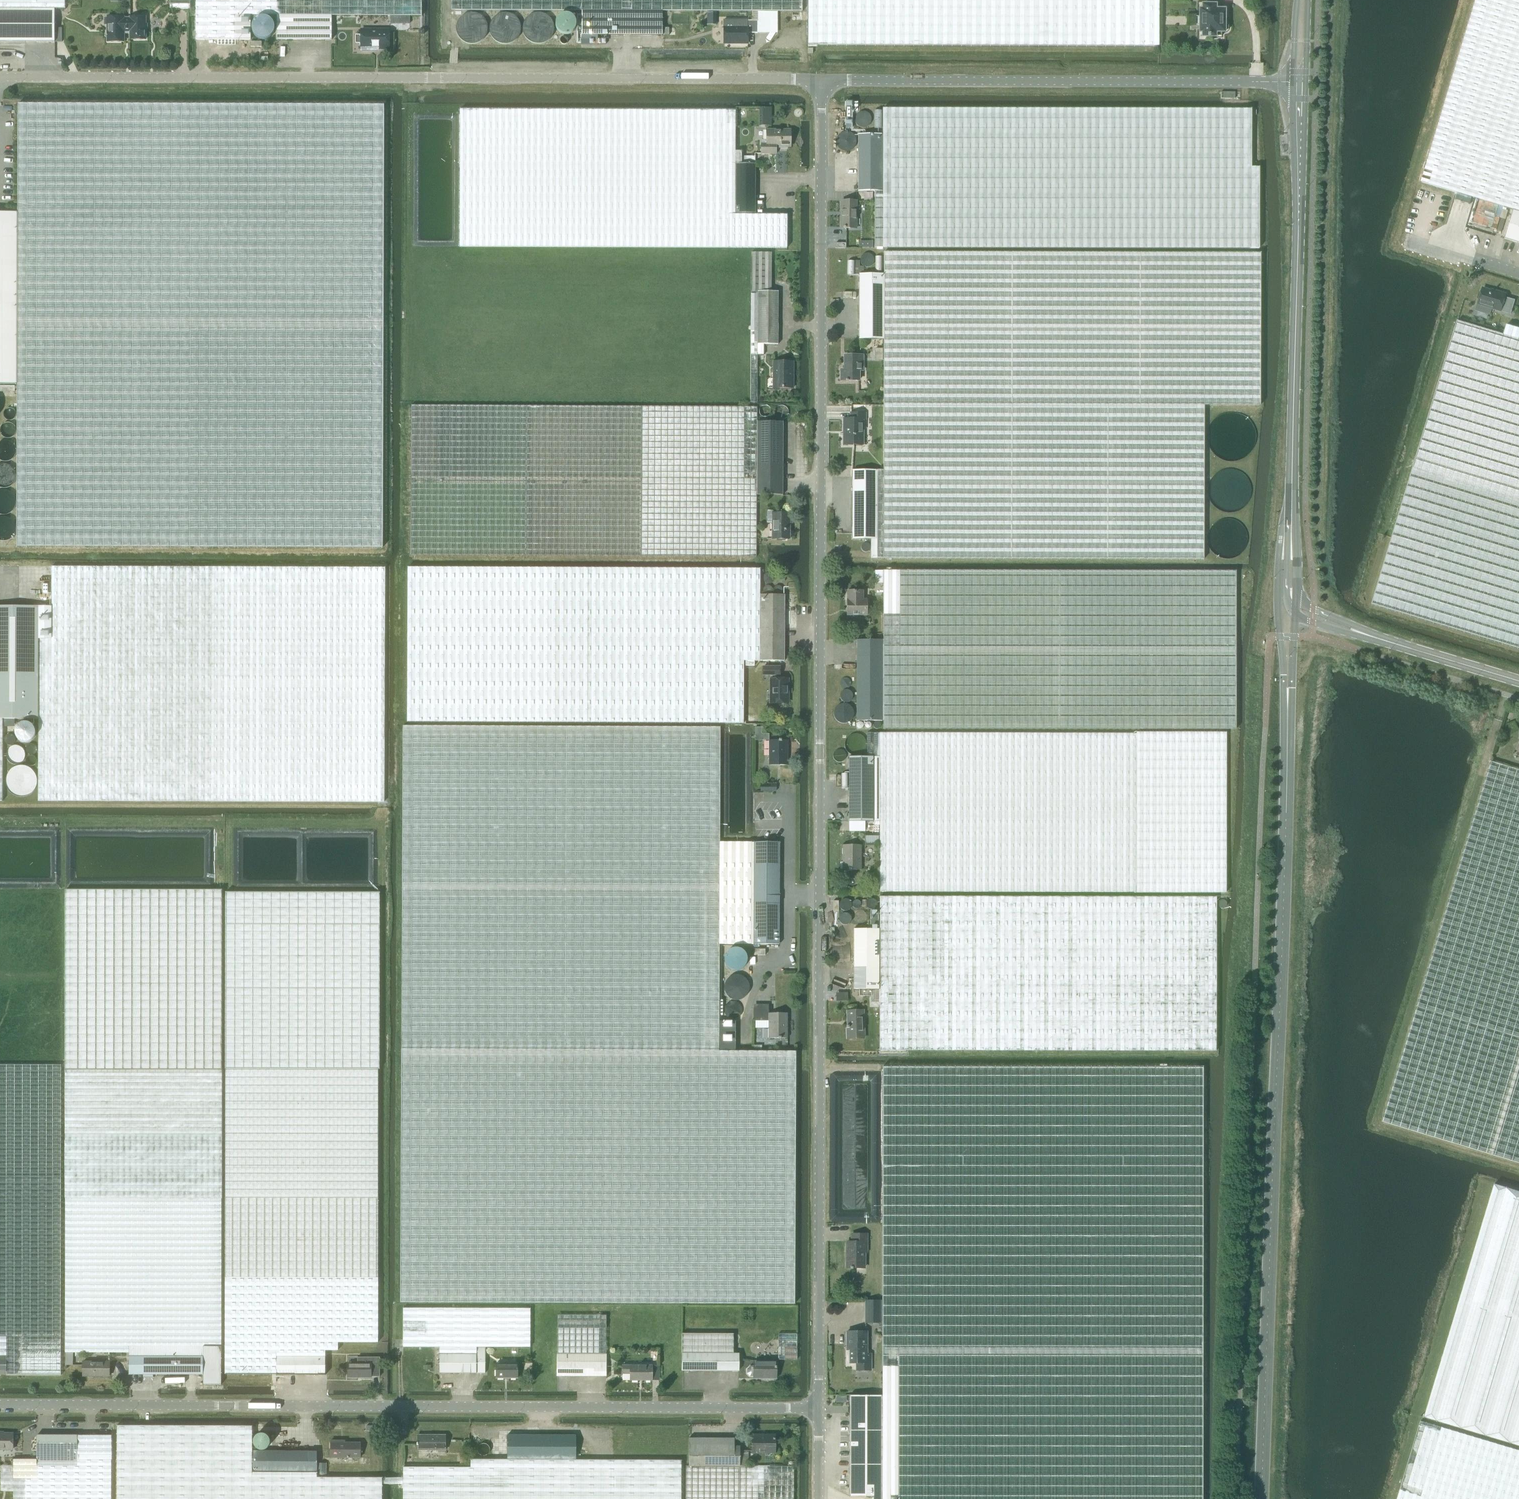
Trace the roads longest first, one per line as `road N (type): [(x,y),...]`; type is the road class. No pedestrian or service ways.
road 1 (unclassified): [(819,1409),(824,81)]
road 2 (unclassified): [(824,81),(0,79)]
road 3 (unclassified): [(0,1407),(819,1409)]
road 4 (unclassified): [(824,81),(1300,80)]
road 5 (tertiary): [(1289,548),(1300,80)]
road 6 (tertiary): [(1518,682),(1348,627)]

